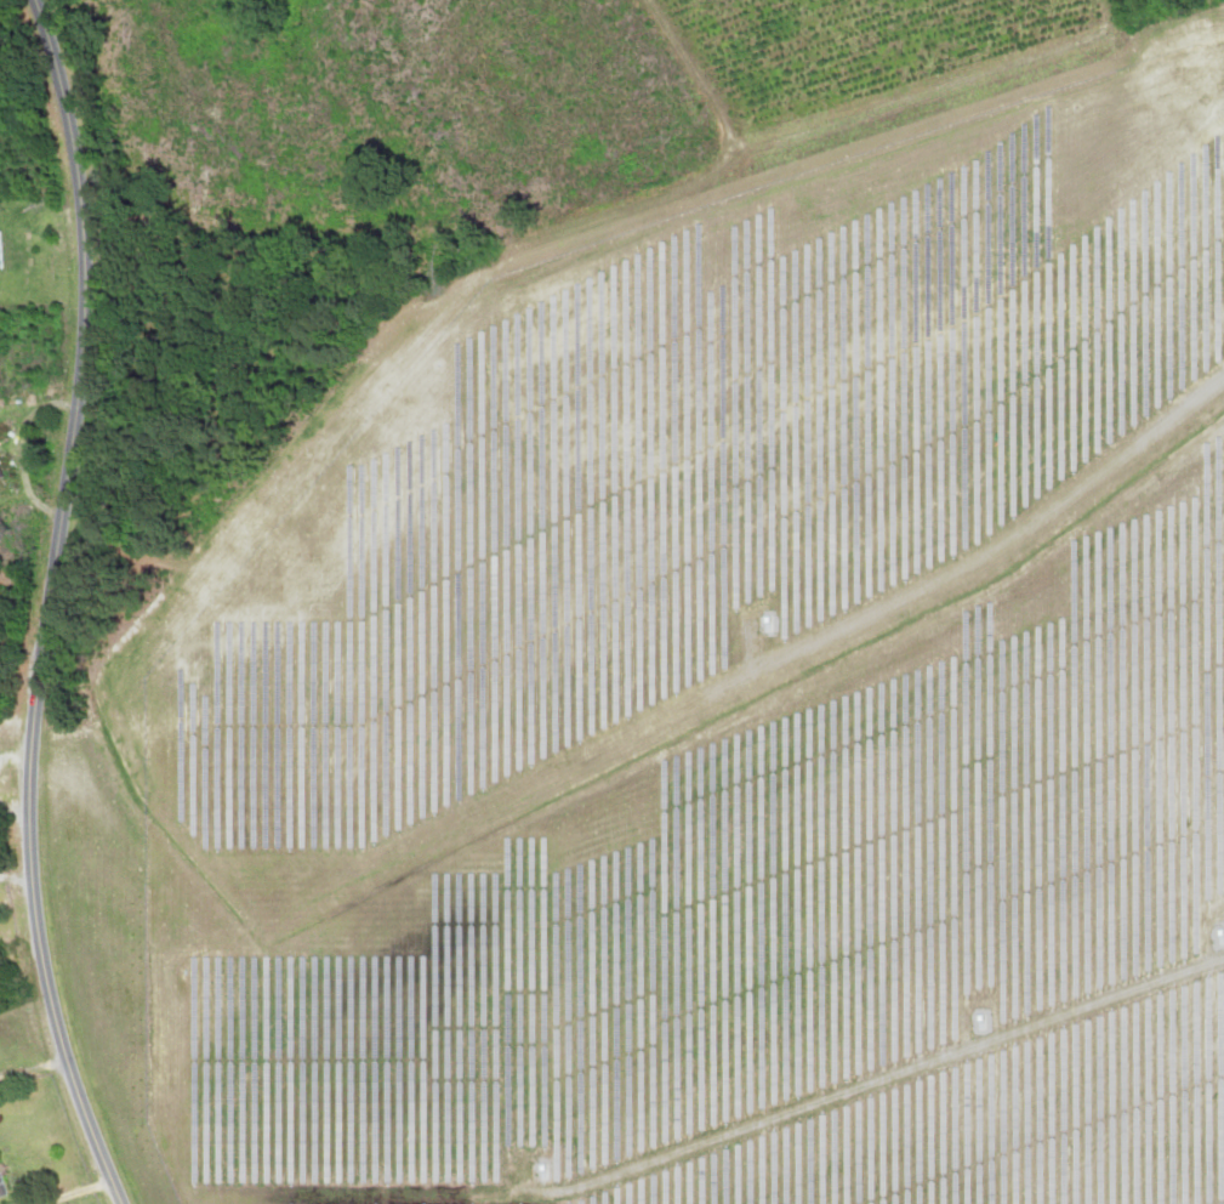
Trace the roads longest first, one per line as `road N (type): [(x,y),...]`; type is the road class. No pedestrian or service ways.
road 1 (residential): [(123,1203),(62,1039),(32,871),(35,703),(79,402),(85,255),(66,103),(35,0)]

